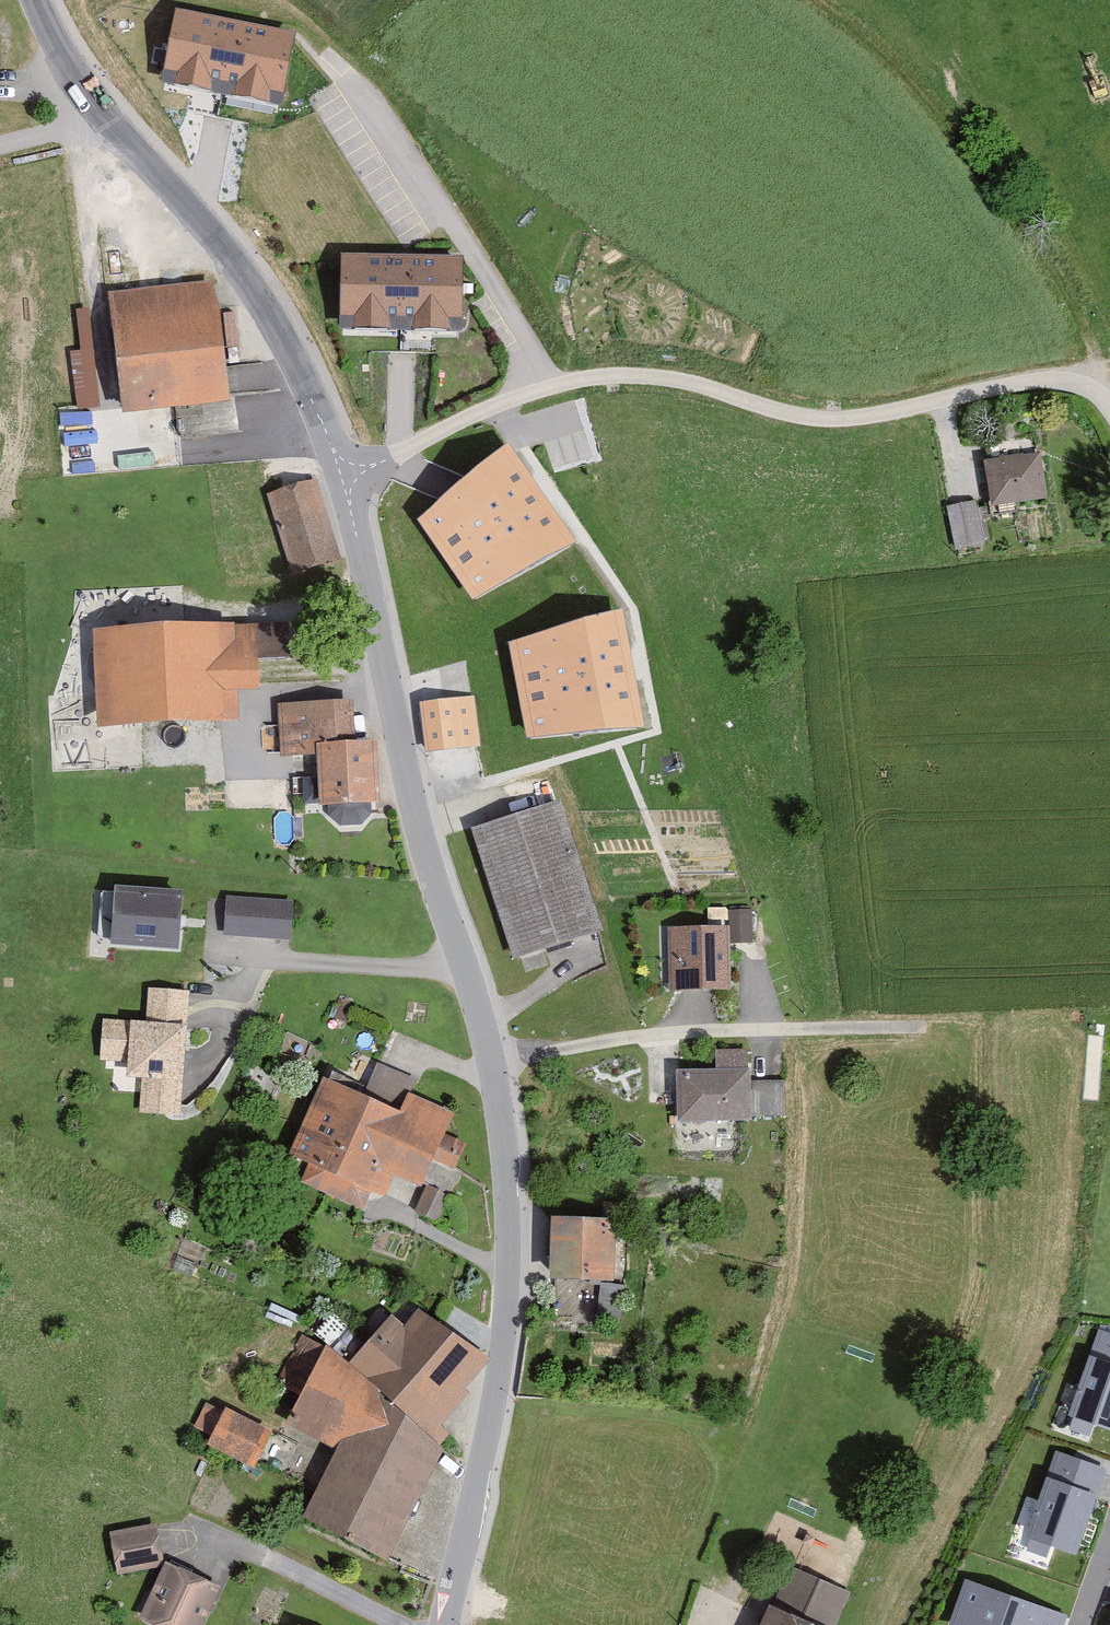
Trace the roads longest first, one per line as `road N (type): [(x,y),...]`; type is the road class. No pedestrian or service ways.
road 1 (tertiary): [(448,1624),(504,1334),(504,1142),(491,1054),(418,828),(343,473)]
road 2 (unclassified): [(343,473),(507,396),(572,377),(675,373),(761,402),(853,415),(1042,374),(1089,379),(1109,408)]
road 3 (tertiary): [(343,473),(253,285),(98,109),(34,0)]
road 4 (track): [(1089,379),(1085,329),(1014,206),(928,80),(853,0)]

